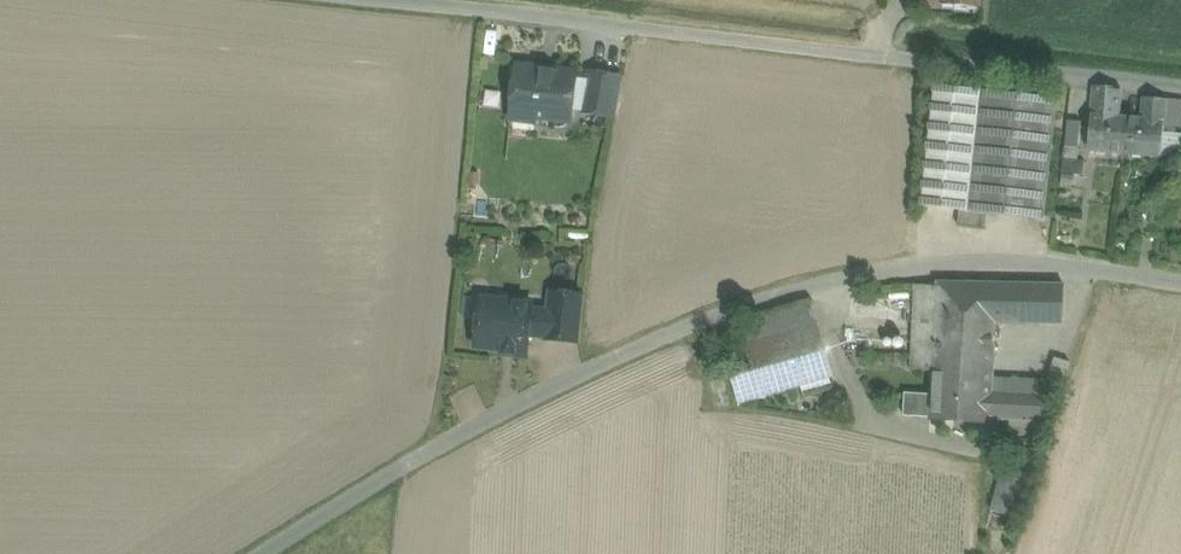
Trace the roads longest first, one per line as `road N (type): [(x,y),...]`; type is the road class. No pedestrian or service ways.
road 1 (residential): [(264,553),(507,412),(737,311),(932,266),(1044,263),(1180,281)]
road 2 (unclassified): [(355,0),(1180,88)]

